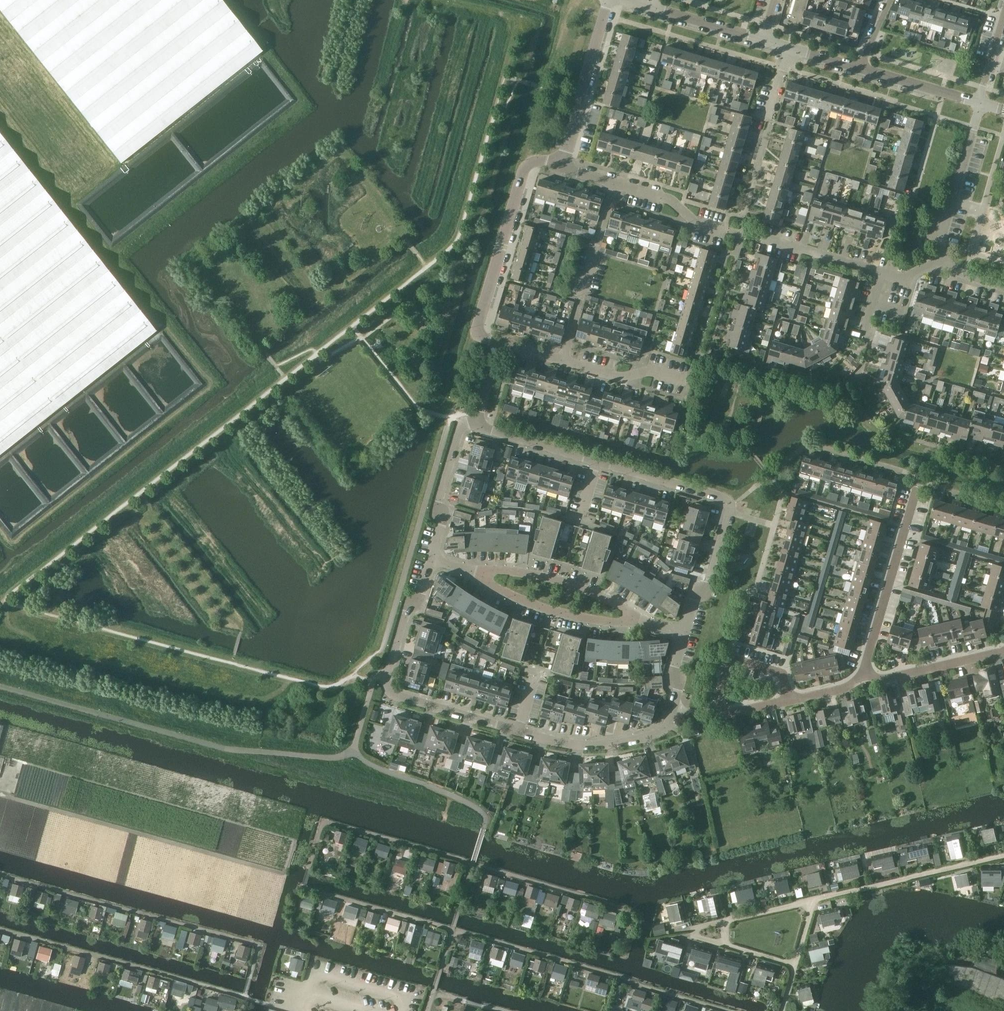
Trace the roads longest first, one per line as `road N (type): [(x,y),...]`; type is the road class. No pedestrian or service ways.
road 1 (residential): [(432,559),(389,672),(396,697),(520,733),(612,745),(663,732),(670,721),(684,634)]
road 2 (residential): [(684,634),(705,590),(728,511),(724,499),(477,426)]
road 3 (unclassified): [(0,795),(280,875)]
road 4 (residential): [(499,342),(483,338),(479,321),(523,172),(536,162),(563,163)]
road 5 (residential): [(860,685),(917,489)]
road 6 (residential): [(563,361),(614,184)]
road 7 (residential): [(563,163),(611,0)]
road 8 (residential): [(935,268),(981,105)]
road 9 (residential): [(639,621),(556,612),(491,586),(483,574)]
road 10 (residential): [(639,621),(563,581),(483,574)]
road 11 (residential): [(860,685),(1003,649)]
road 12 (residential): [(477,426),(460,435),(432,559)]
road 13 (residential): [(884,275),(756,238)]
road 14 (residential): [(981,105),(861,68)]
road 15 (residential): [(683,379),(645,369),(622,378),(563,361)]
road 16 (residential): [(728,232),(614,184)]
road 17 (residential): [(764,41),(648,9)]

